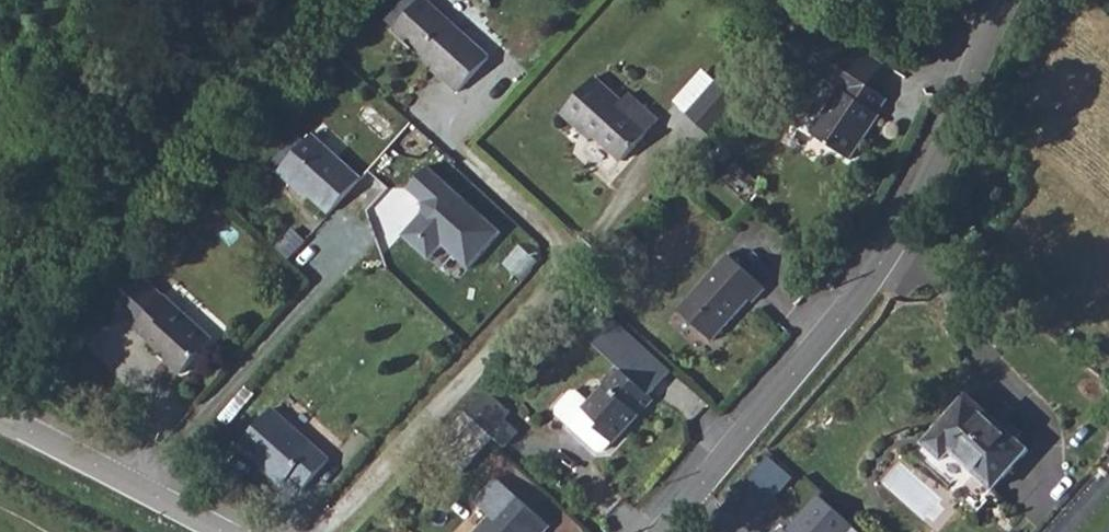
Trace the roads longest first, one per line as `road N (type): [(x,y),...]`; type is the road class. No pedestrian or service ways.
road 1 (unclassified): [(1004,0),(933,165),(887,249),(656,531)]
road 2 (unclassified): [(0,414),(233,531)]

